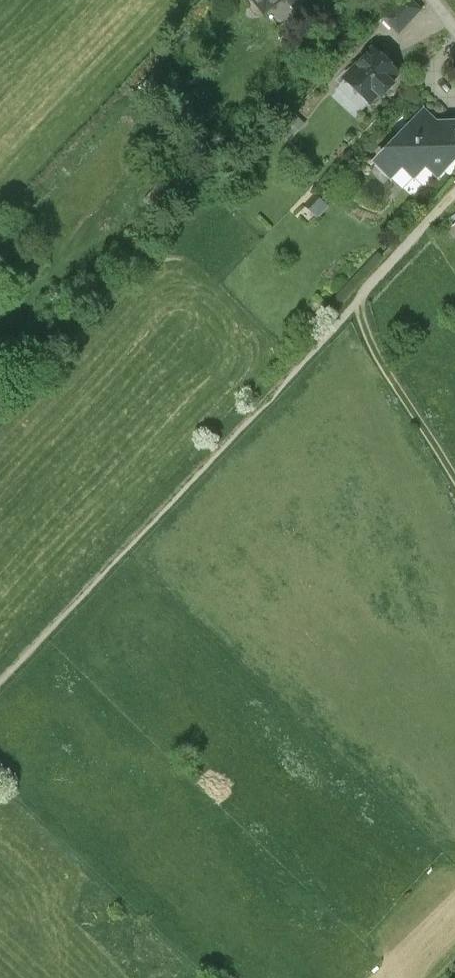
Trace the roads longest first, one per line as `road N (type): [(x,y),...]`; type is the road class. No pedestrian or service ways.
road 1 (track): [(0,680),(454,191)]

